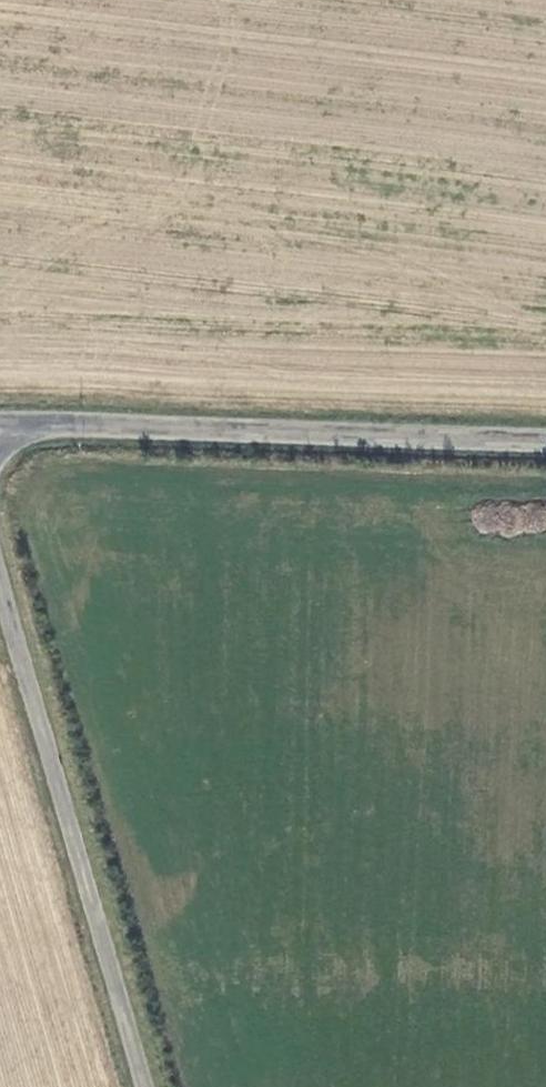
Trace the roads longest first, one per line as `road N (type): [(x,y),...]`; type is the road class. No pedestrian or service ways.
road 1 (tertiary): [(545,441),(0,421)]
road 2 (residential): [(149,1086),(0,563)]

